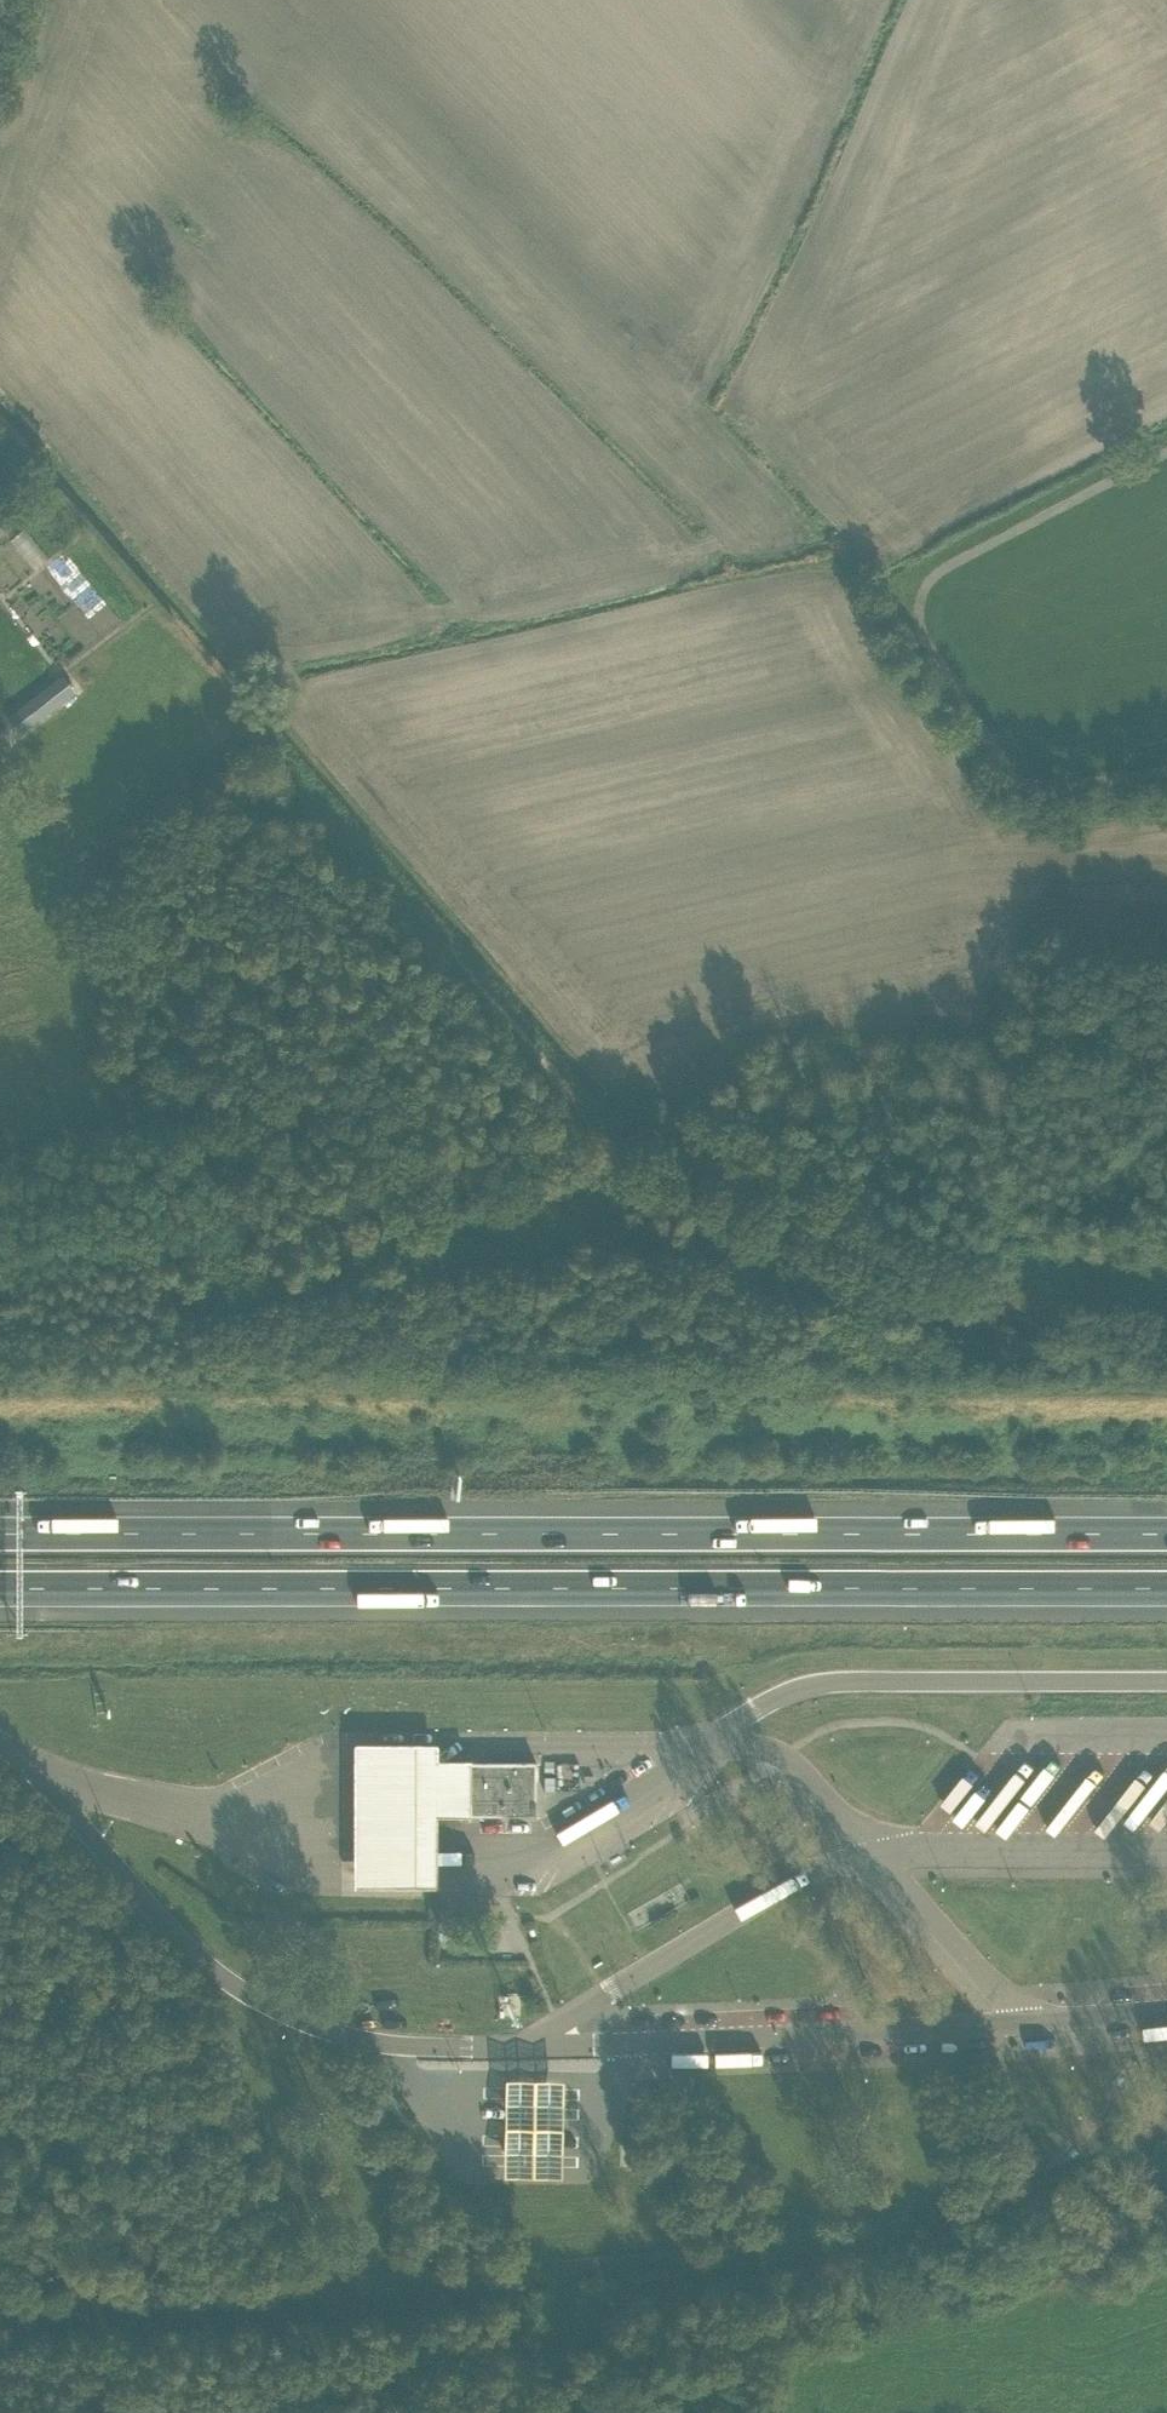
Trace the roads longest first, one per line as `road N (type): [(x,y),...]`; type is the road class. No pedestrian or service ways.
road 1 (motorway): [(0,1592),(1166,1590)]
road 2 (motorway): [(1166,1536),(0,1538)]
road 3 (track): [(1166,2233),(882,2307),(392,2412)]

